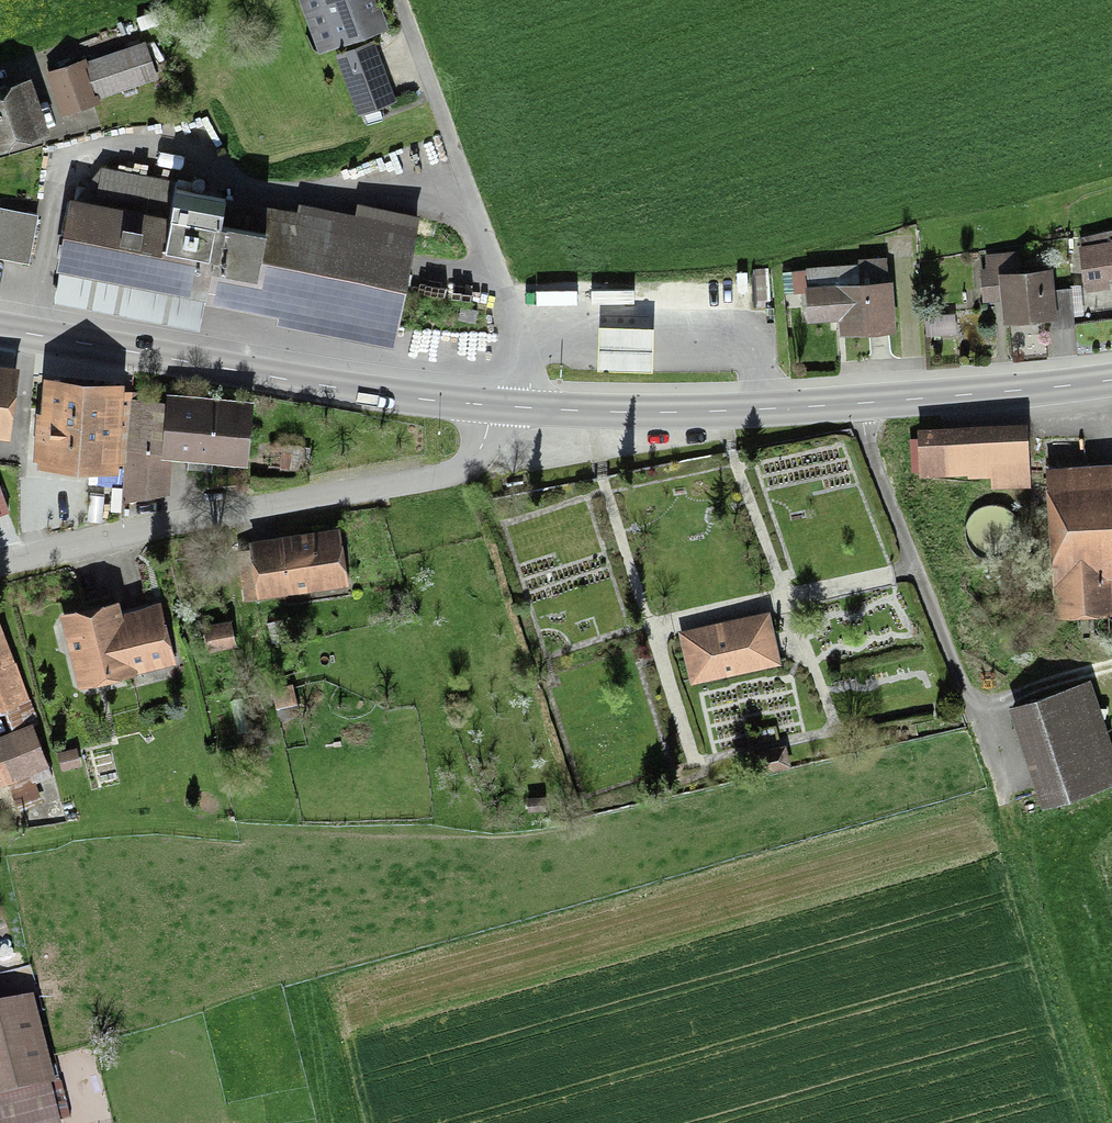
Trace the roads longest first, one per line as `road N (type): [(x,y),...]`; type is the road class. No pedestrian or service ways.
road 1 (secondary): [(497,408),(741,416),(1111,379)]
road 2 (residential): [(0,565),(216,515),(447,475),(484,442),(497,408)]
road 3 (secondary): [(0,328),(497,408)]
road 4 (track): [(1111,663),(968,707)]

